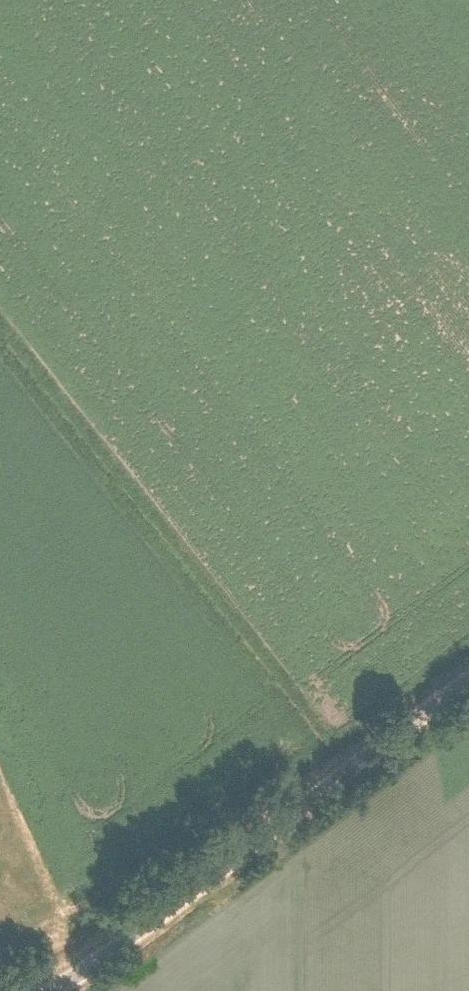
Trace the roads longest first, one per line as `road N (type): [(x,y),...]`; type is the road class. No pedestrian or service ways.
road 1 (unclassified): [(468,668),(36,990)]

